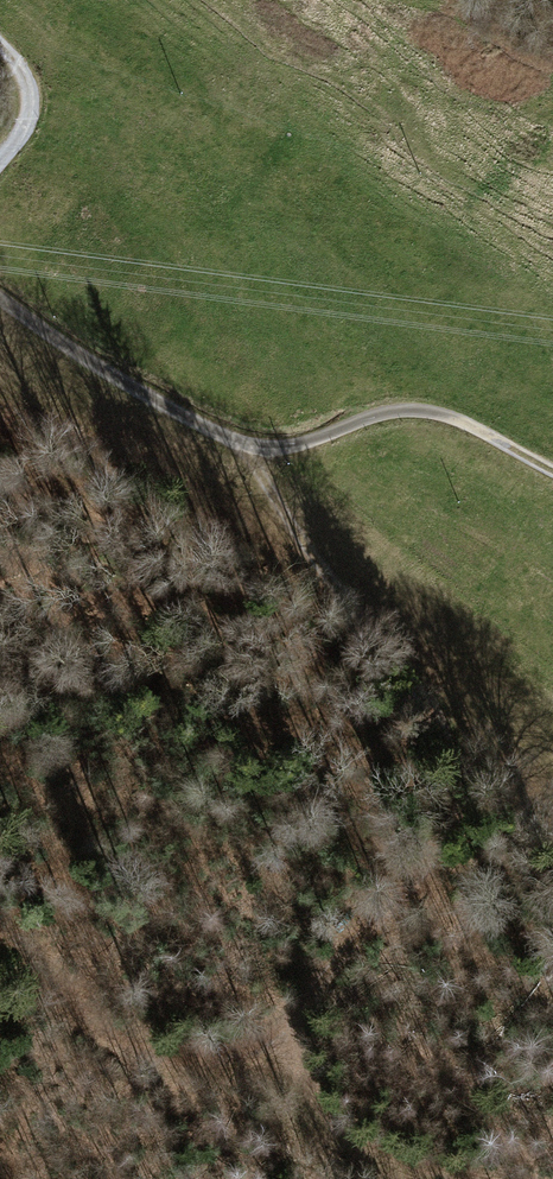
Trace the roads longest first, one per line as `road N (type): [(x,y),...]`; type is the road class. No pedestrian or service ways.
road 1 (track): [(242,449),(427,732),(439,770),(429,839),(269,1043),(213,1061),(150,1058),(101,1032),(19,928)]
road 2 (track): [(552,472),(414,412),(242,449),(0,299)]
road 3 (track): [(269,1043),(318,1106),(371,1148),(460,1178)]
road 4 (track): [(0,162),(19,138),(18,70),(0,52)]

